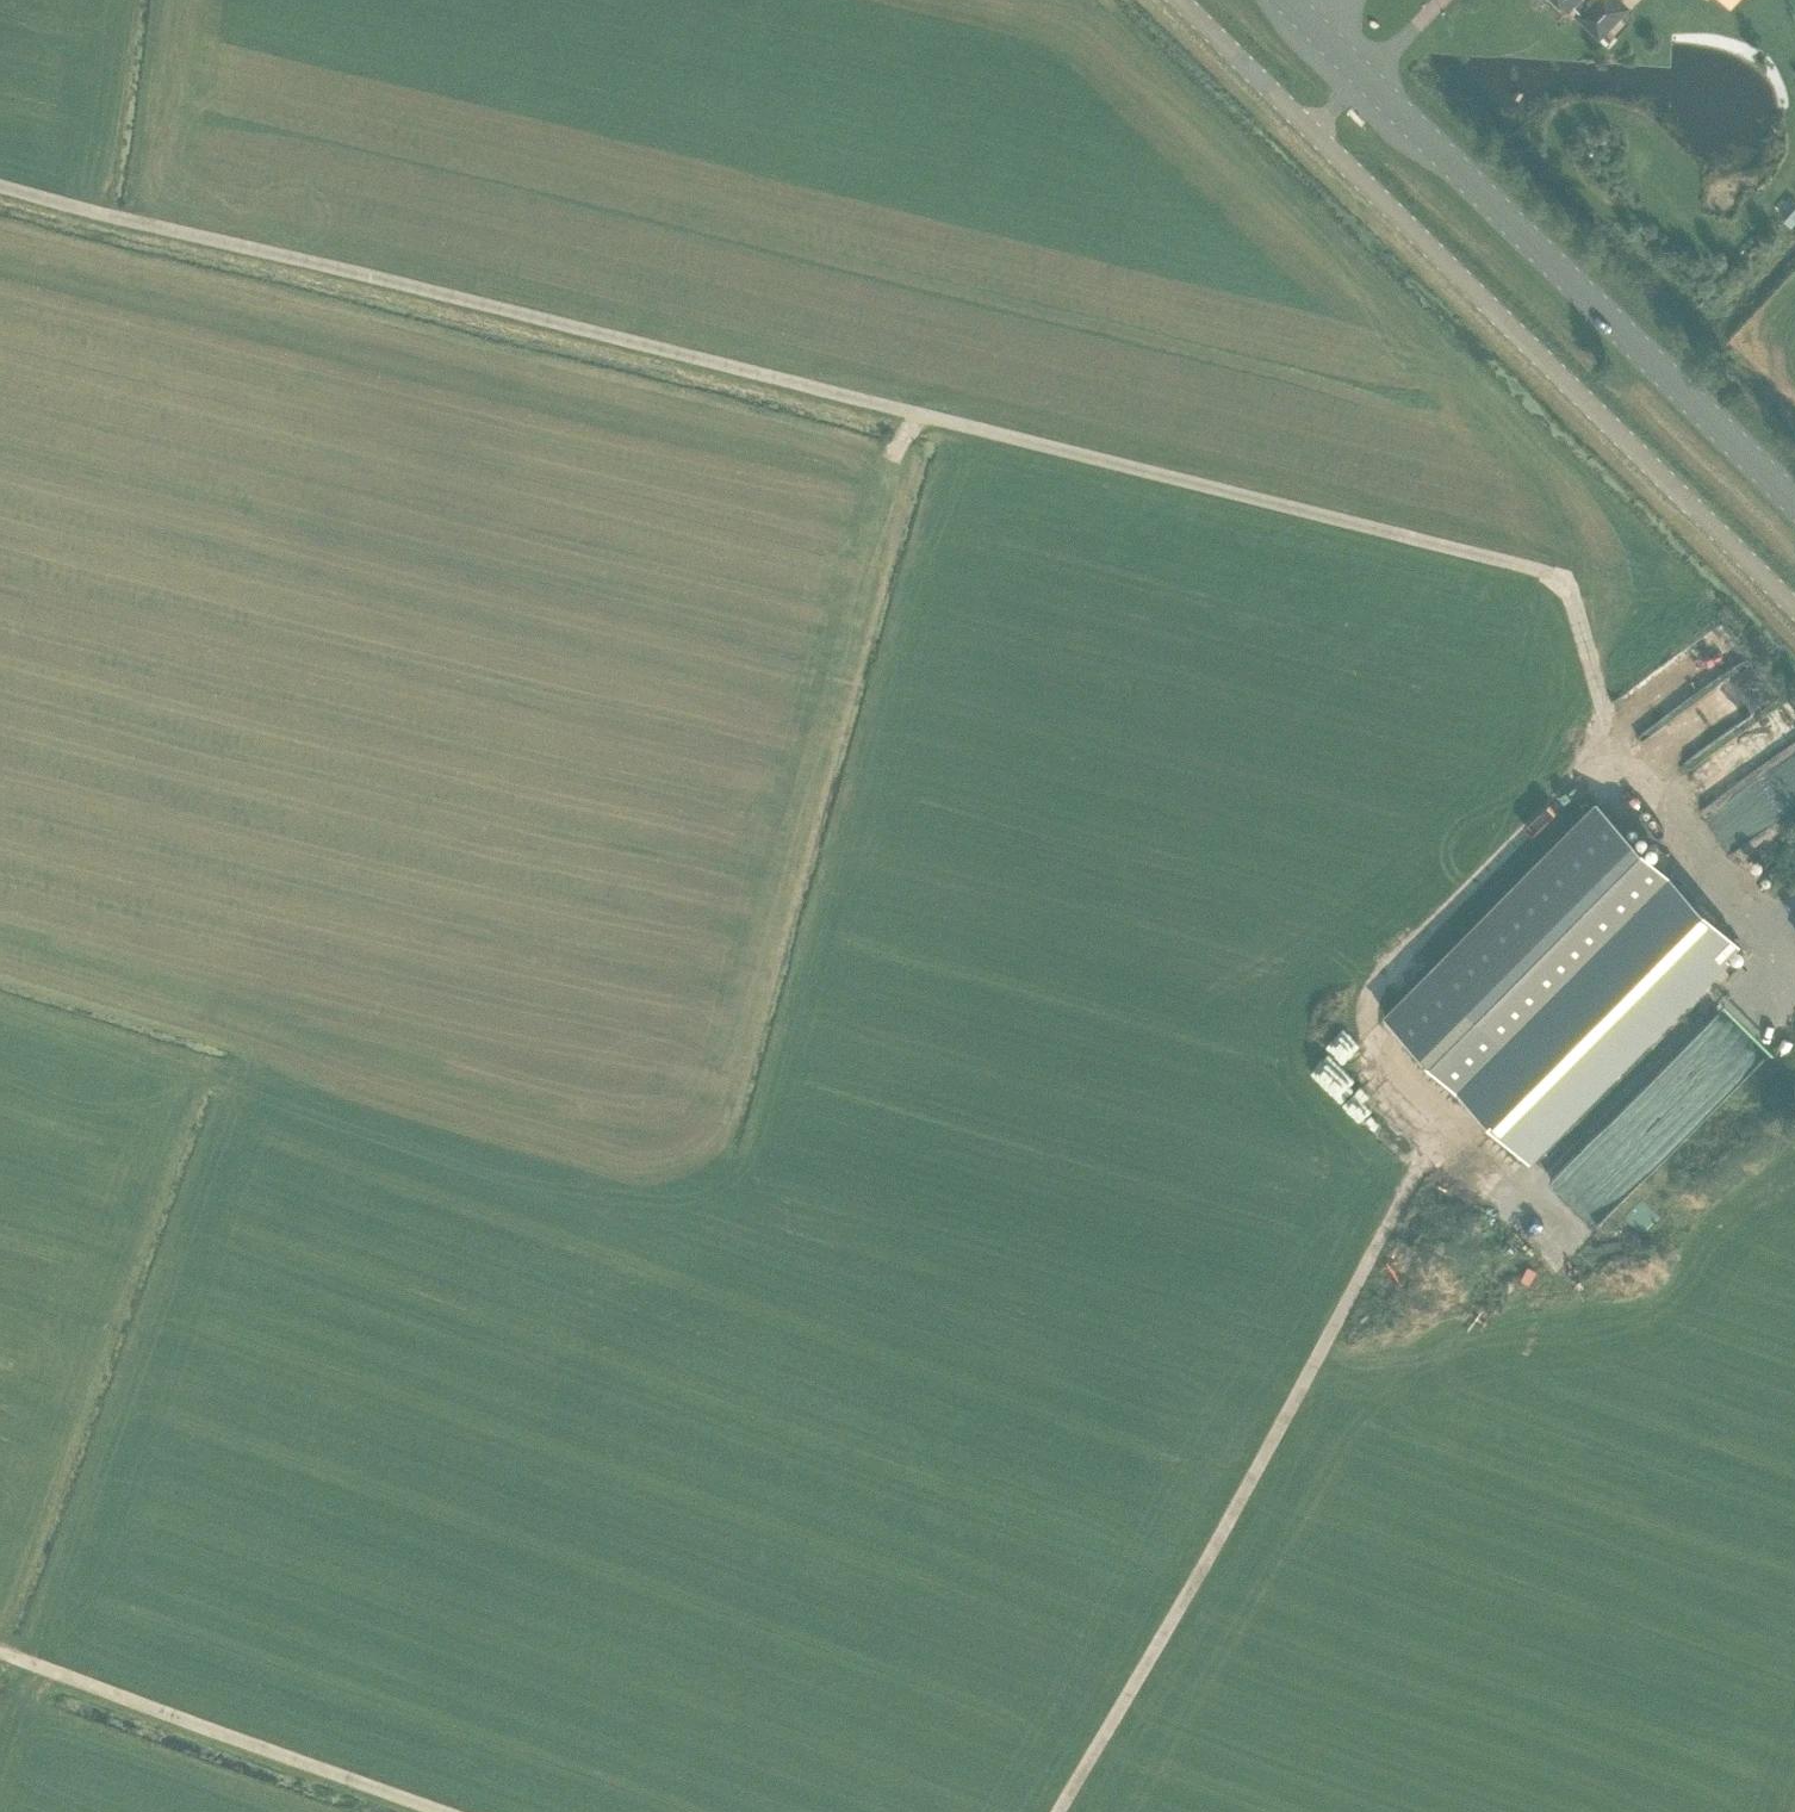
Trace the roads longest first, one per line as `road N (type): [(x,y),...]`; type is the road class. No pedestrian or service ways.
road 1 (track): [(1631,775),(1566,584),(1555,576),(0,183)]
road 2 (track): [(1631,775),(1566,797),(1378,987),(1357,1052),(1436,1143),(1058,1811)]
road 3 (unclassified): [(1794,605),(1309,126)]
road 4 (primary): [(1794,505),(1361,76)]
road 5 (track): [(440,1811),(0,1651)]
road 6 (unclassified): [(1309,126),(1182,0)]

